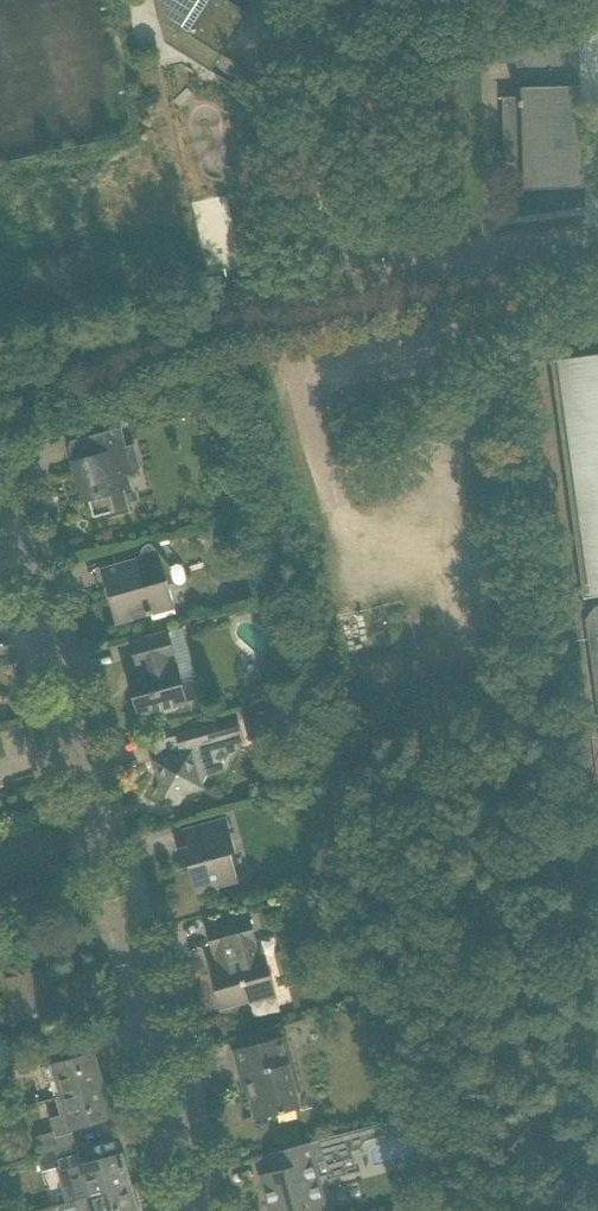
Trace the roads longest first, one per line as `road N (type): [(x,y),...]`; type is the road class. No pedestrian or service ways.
road 1 (residential): [(202,1210),(0,461)]
road 2 (unclassified): [(403,279),(597,246)]

